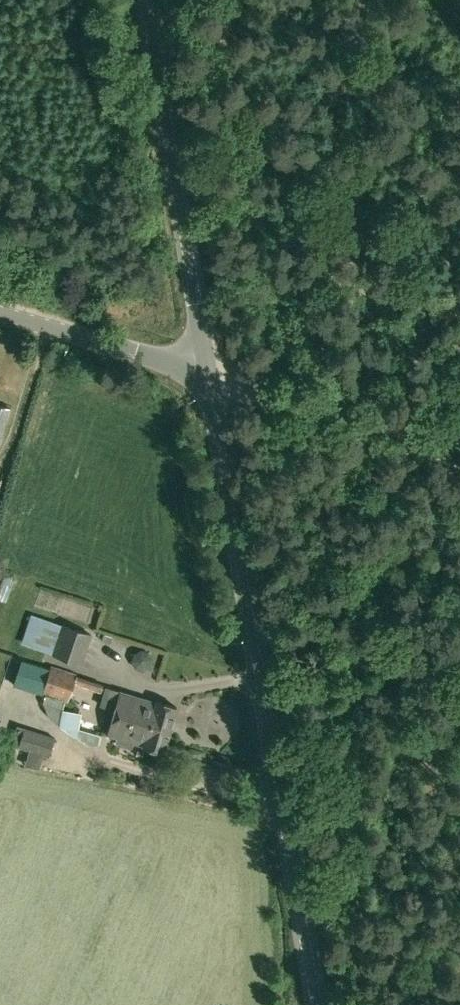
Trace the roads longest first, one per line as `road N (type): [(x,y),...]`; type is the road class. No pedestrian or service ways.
road 1 (tertiary): [(318,1004),(207,371)]
road 2 (tertiary): [(207,371),(147,0)]
road 3 (track): [(459,444),(207,371)]
road 4 (tertiary): [(207,371),(0,314)]

